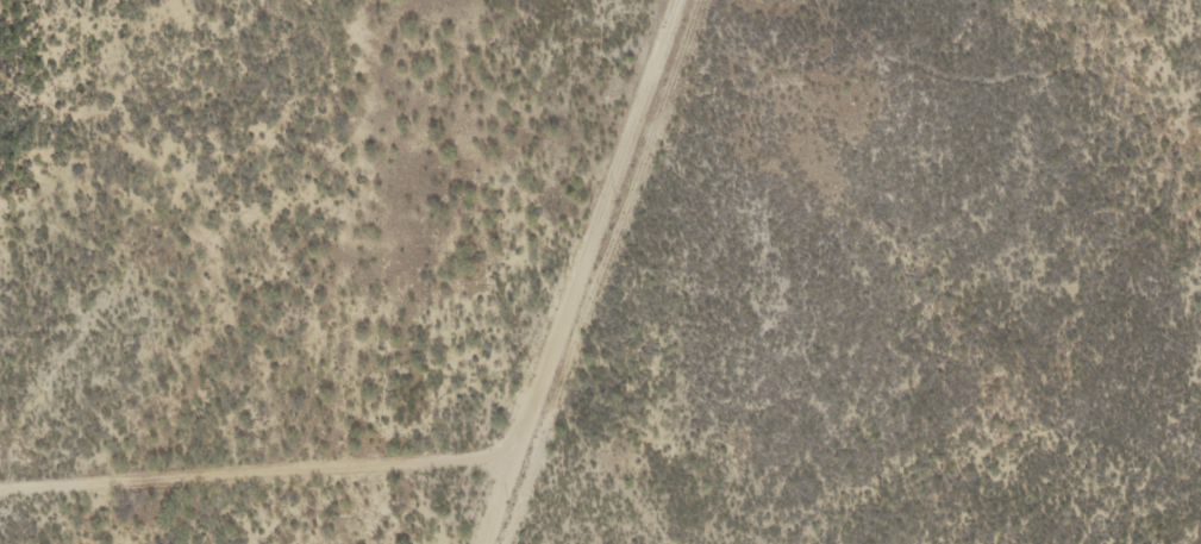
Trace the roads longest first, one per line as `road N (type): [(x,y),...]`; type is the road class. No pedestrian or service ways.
road 1 (residential): [(508,543),(698,0)]

